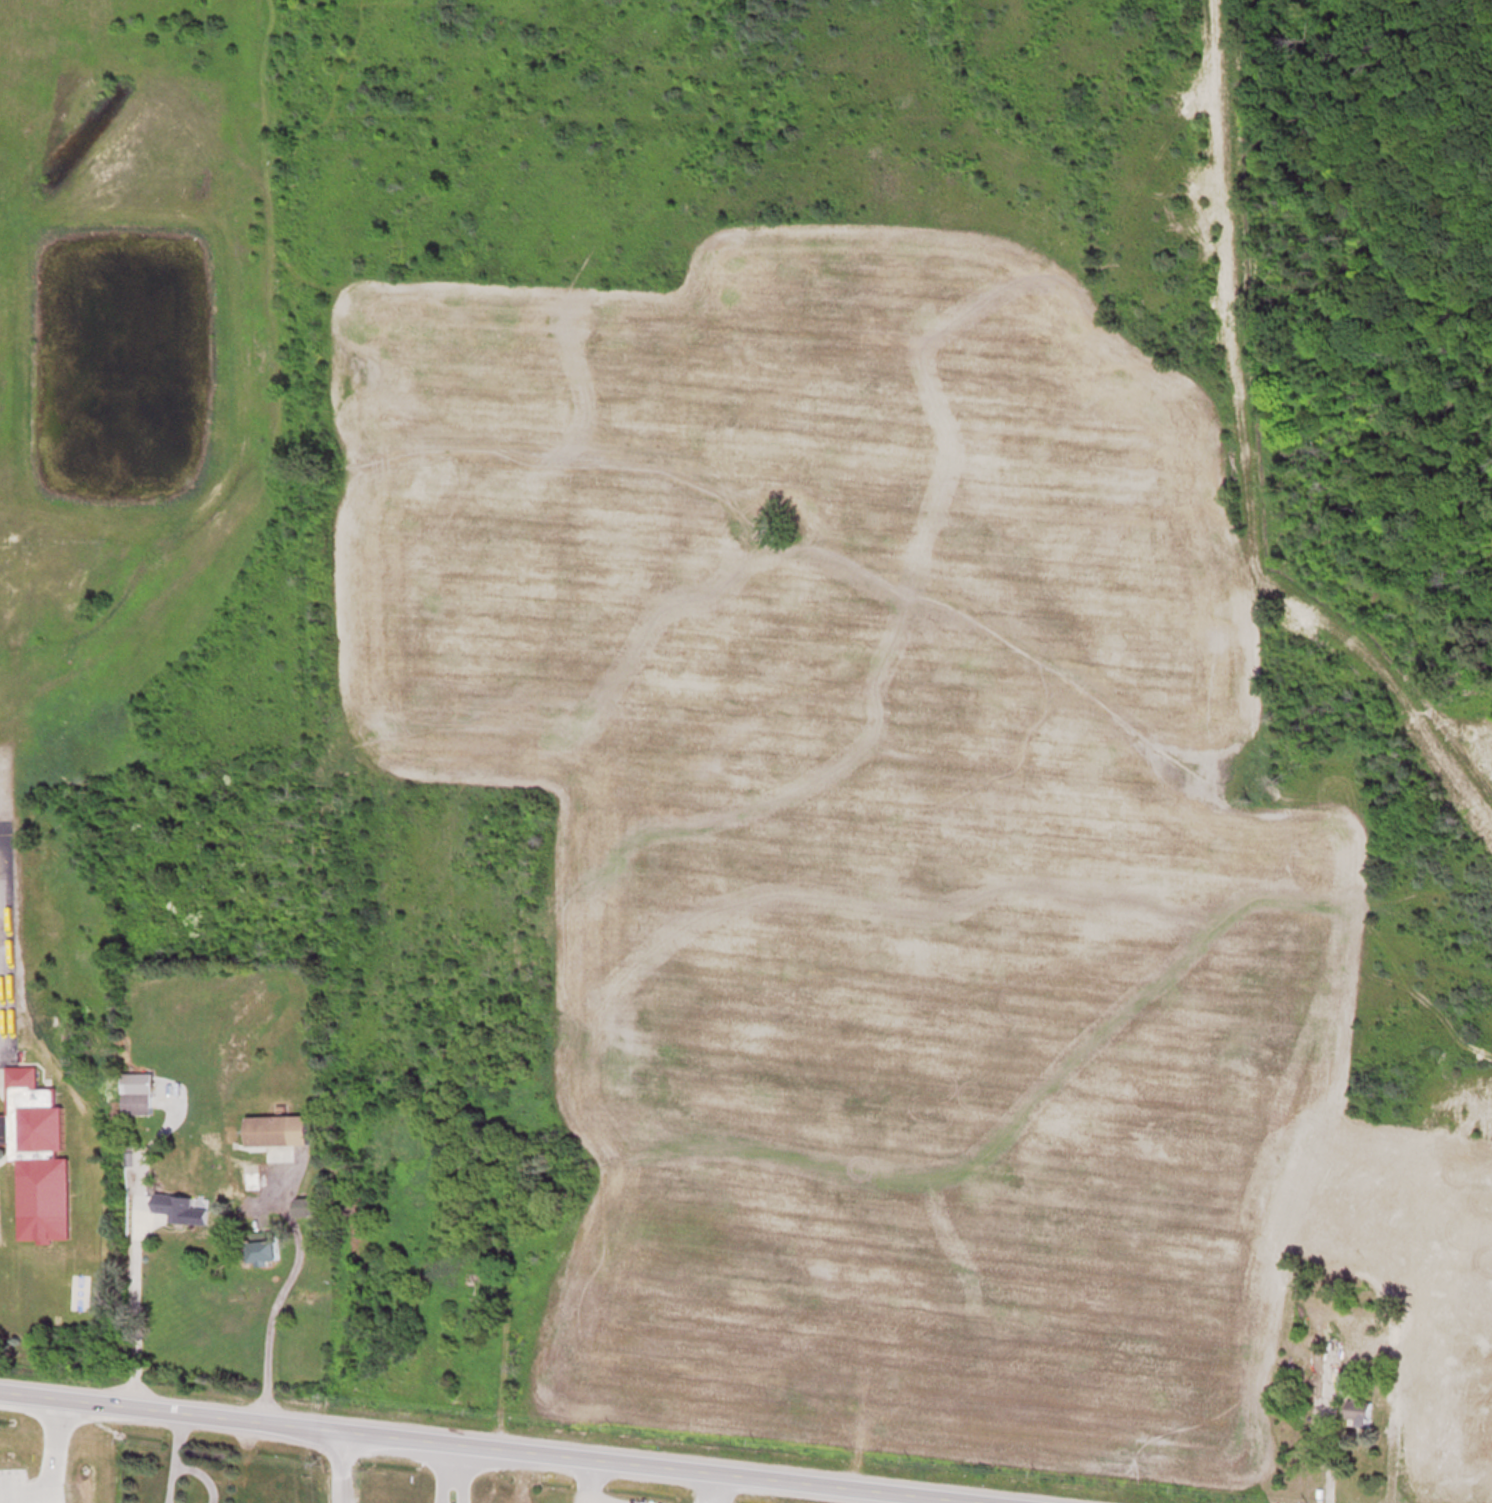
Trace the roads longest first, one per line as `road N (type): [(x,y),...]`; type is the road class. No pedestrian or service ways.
road 1 (tertiary): [(0,1390),(992,1502)]

